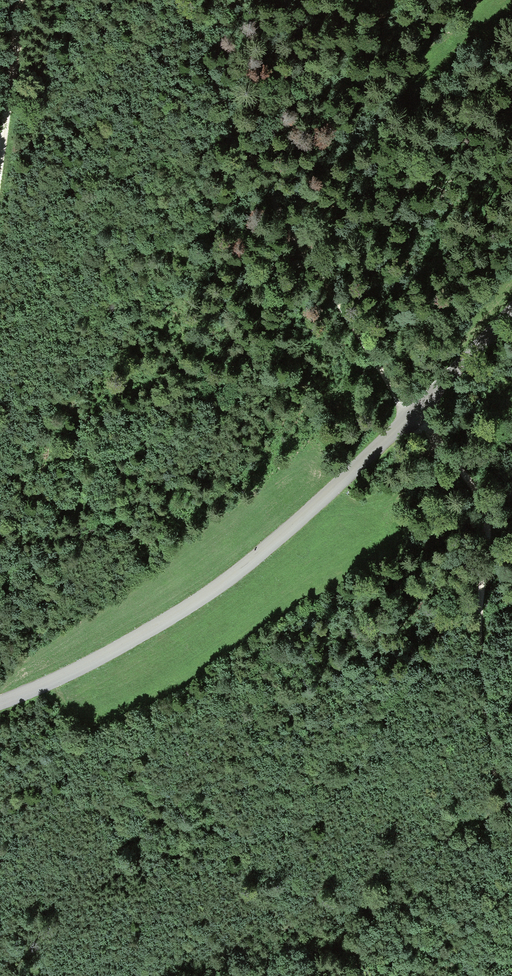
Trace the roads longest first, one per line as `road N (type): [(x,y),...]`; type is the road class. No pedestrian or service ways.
road 1 (track): [(511,824),(477,687),(481,512),(403,420),(360,337),(276,214),(180,0)]
road 2 (tertiary): [(511,311),(332,491),(220,582),(88,667),(0,704)]
road 3 (track): [(0,143),(17,0)]

